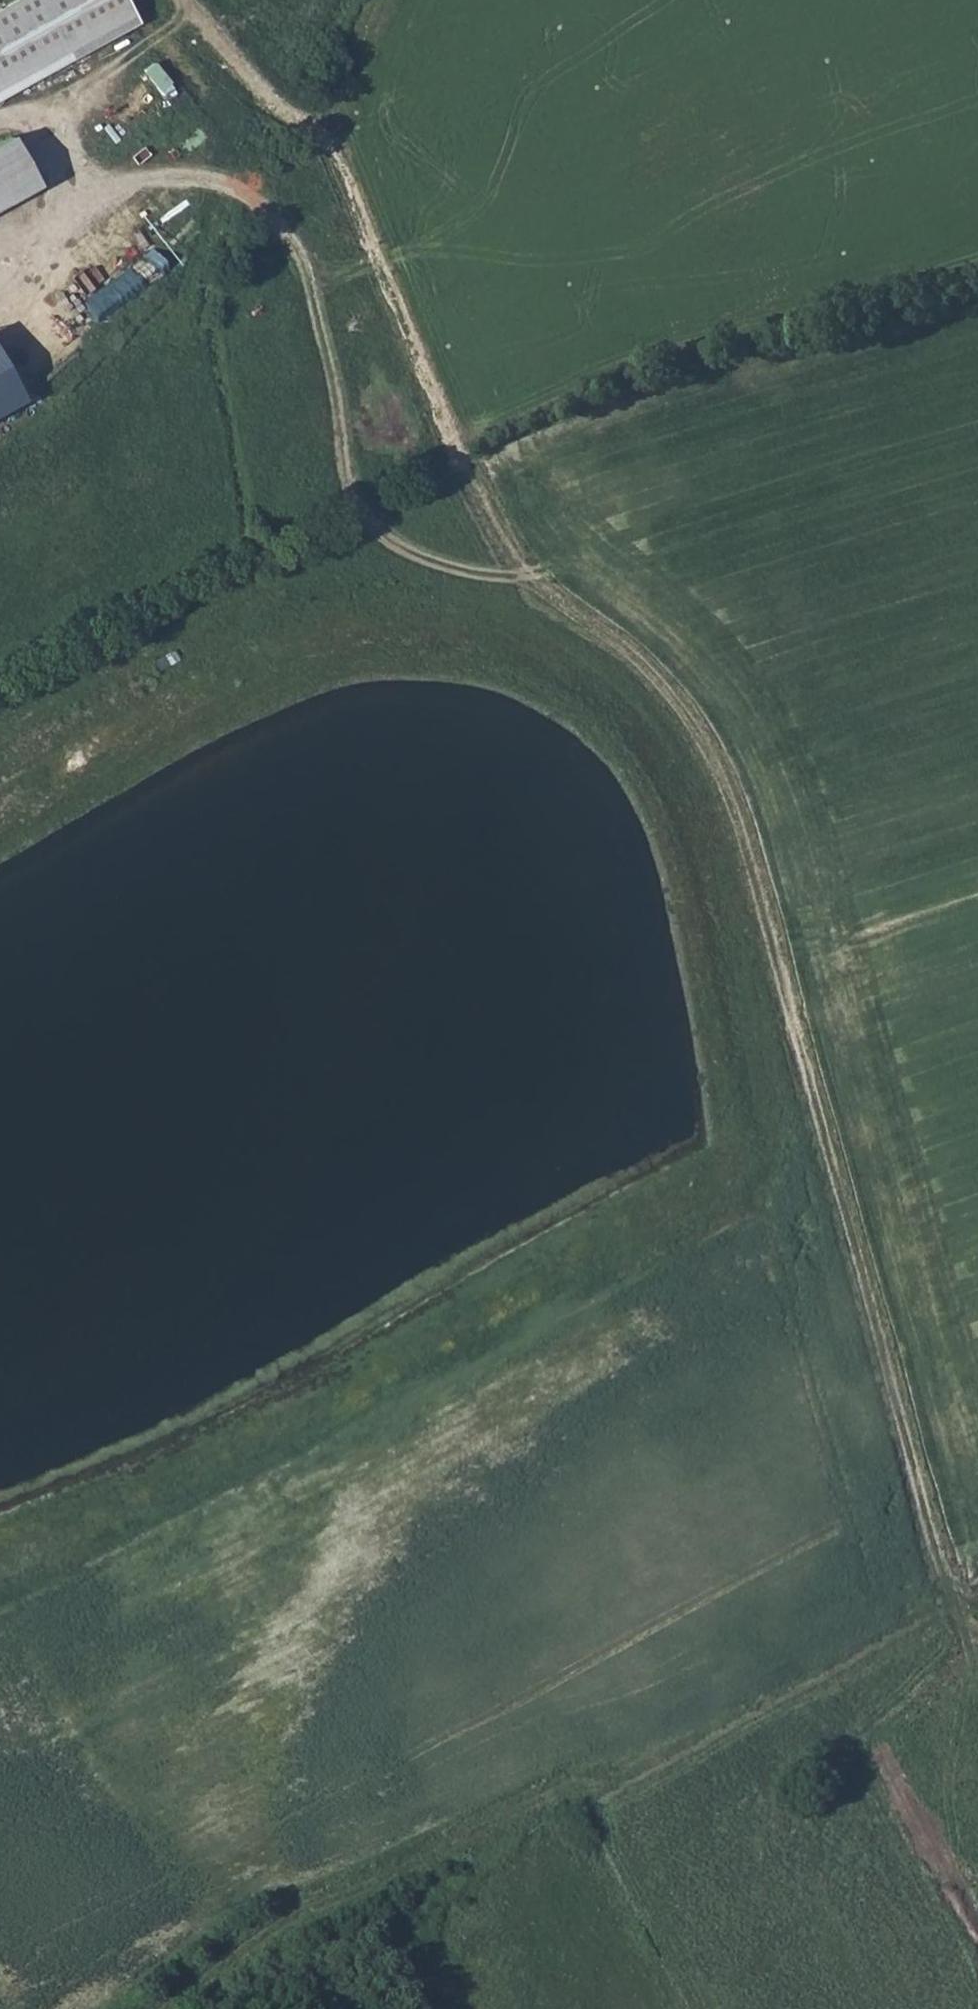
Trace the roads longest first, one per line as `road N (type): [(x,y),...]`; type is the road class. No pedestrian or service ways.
road 1 (track): [(161,2008),(242,1946),(553,1800),(618,1785)]
road 2 (track): [(128,166),(0,245)]

